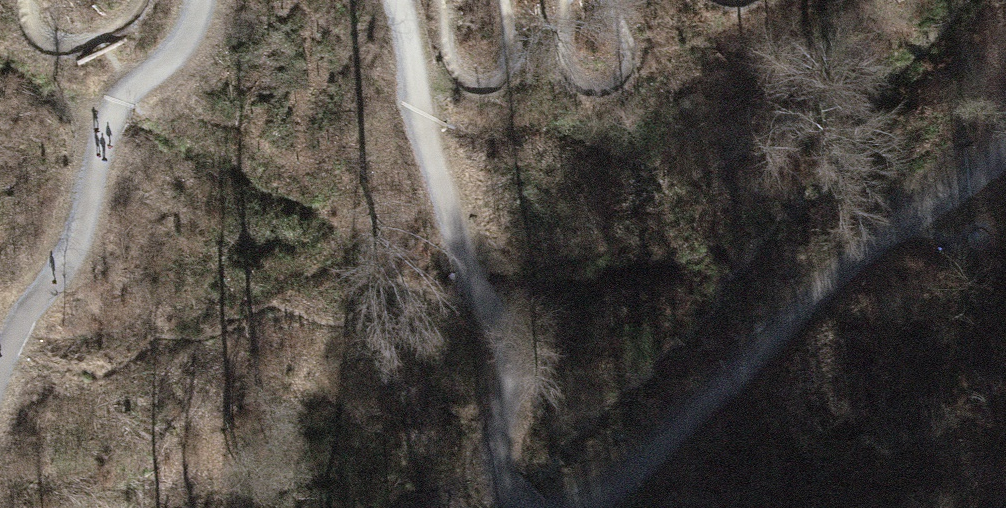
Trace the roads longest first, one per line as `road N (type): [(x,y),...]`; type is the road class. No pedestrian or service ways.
road 1 (track): [(1005,154),(903,217),(817,285),(772,338),(584,507)]
road 2 (track): [(522,507),(500,482),(512,378),(504,340),(469,270),(438,168),(401,0)]
road 3 (track): [(202,0),(176,54),(107,118),(79,233),(47,291),(15,327),(0,366)]

